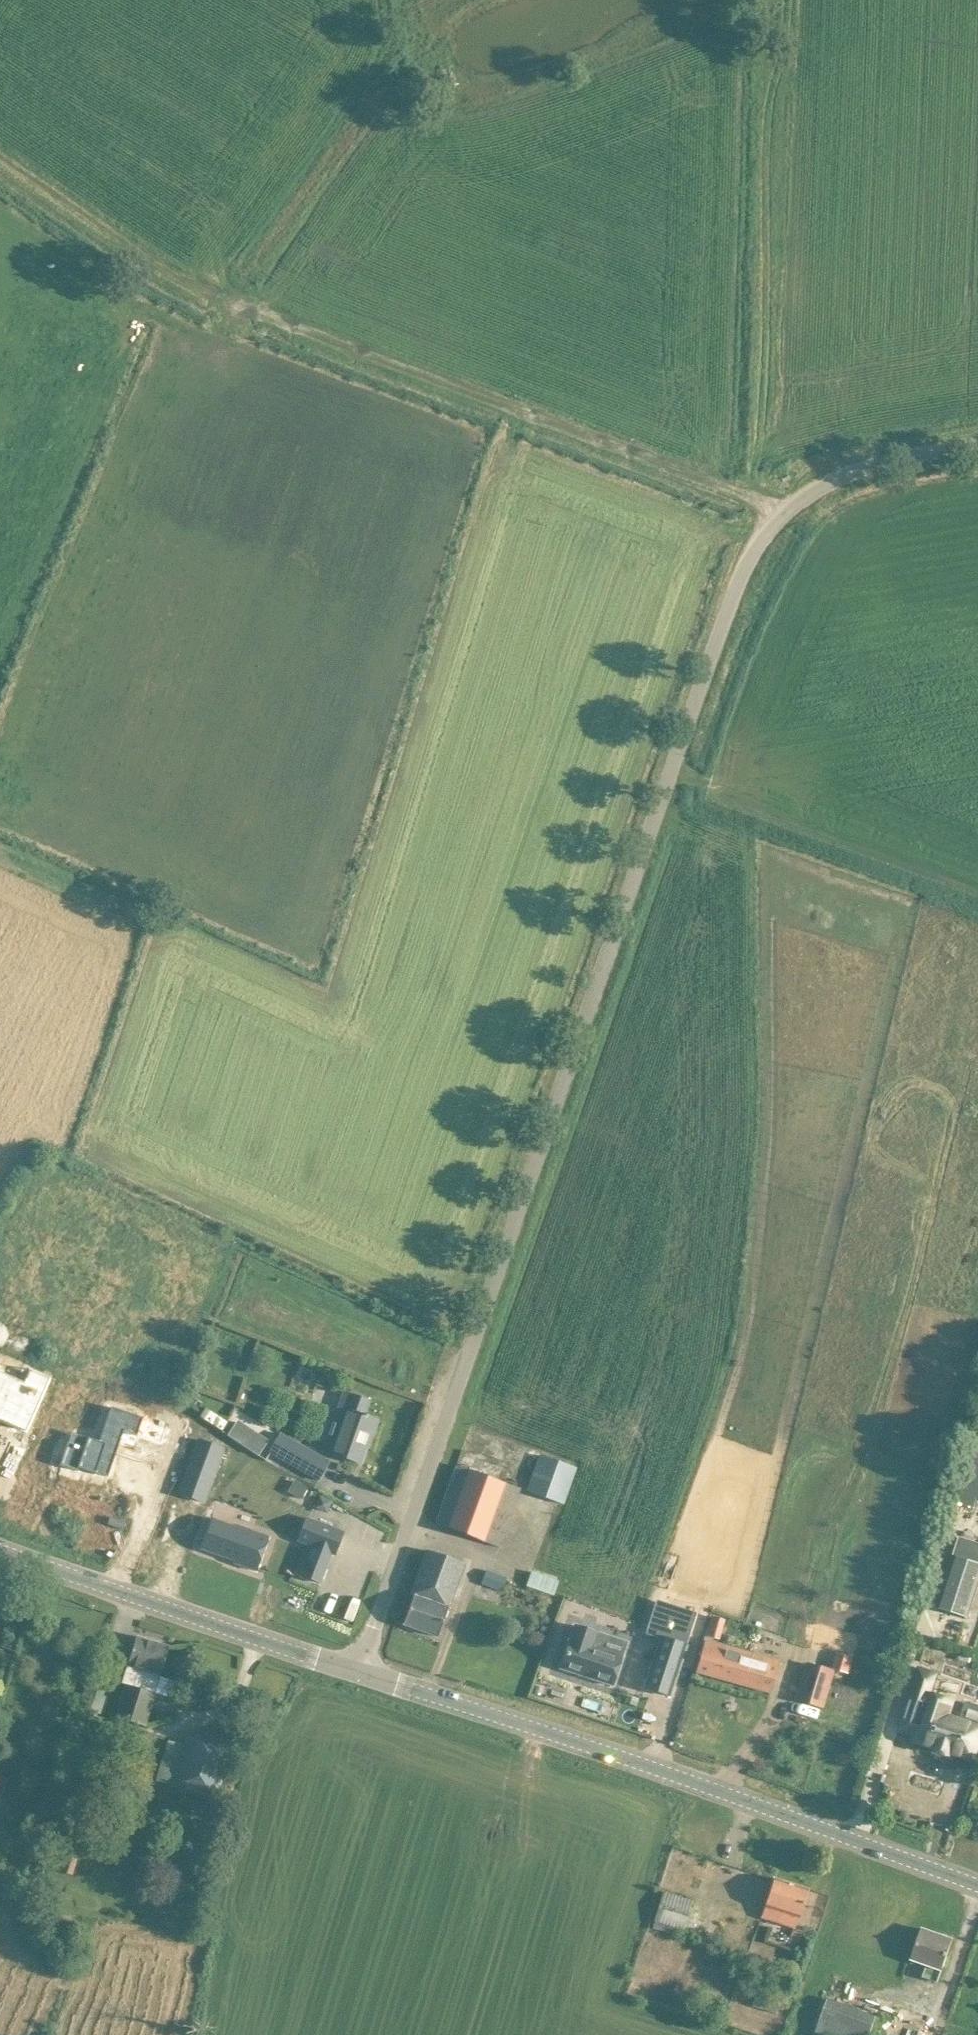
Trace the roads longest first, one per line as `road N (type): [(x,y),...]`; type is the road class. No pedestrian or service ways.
road 1 (unclassified): [(357,1672),(752,554),(800,500),(847,473),(977,445)]
road 2 (track): [(784,515),(199,289),(0,158)]
road 3 (tertiary): [(977,1886),(357,1672)]
road 4 (tertiary): [(357,1672),(0,1550)]

